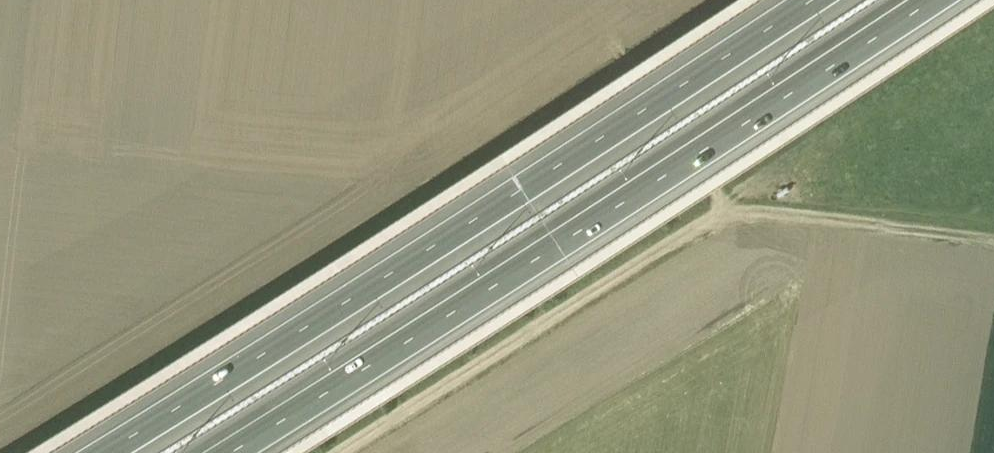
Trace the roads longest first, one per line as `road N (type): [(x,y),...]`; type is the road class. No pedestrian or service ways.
road 1 (motorway): [(781,0),(387,260),(74,452)]
road 2 (motorway): [(206,452),(908,0)]
road 3 (track): [(326,452),(717,207),(993,232)]

